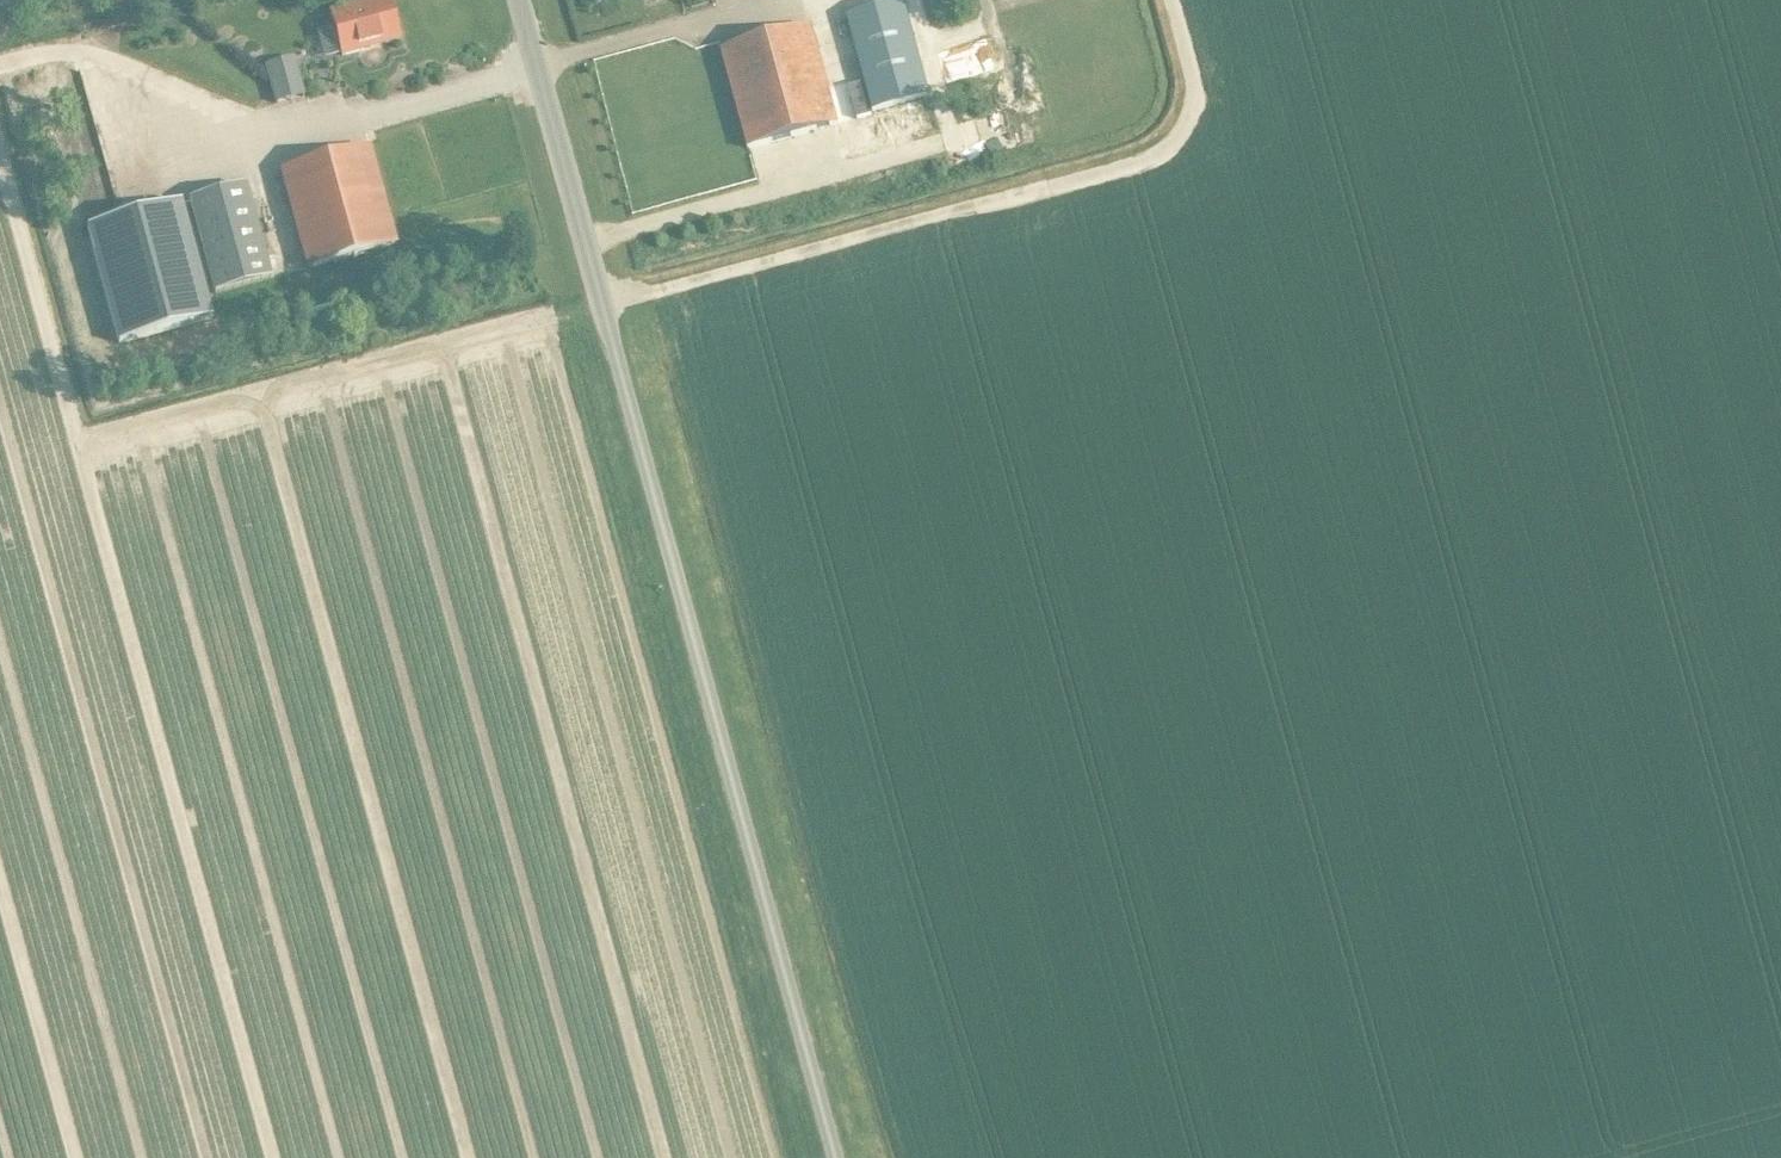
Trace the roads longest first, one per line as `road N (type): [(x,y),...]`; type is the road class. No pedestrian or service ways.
road 1 (unclassified): [(840,1157),(513,0)]

